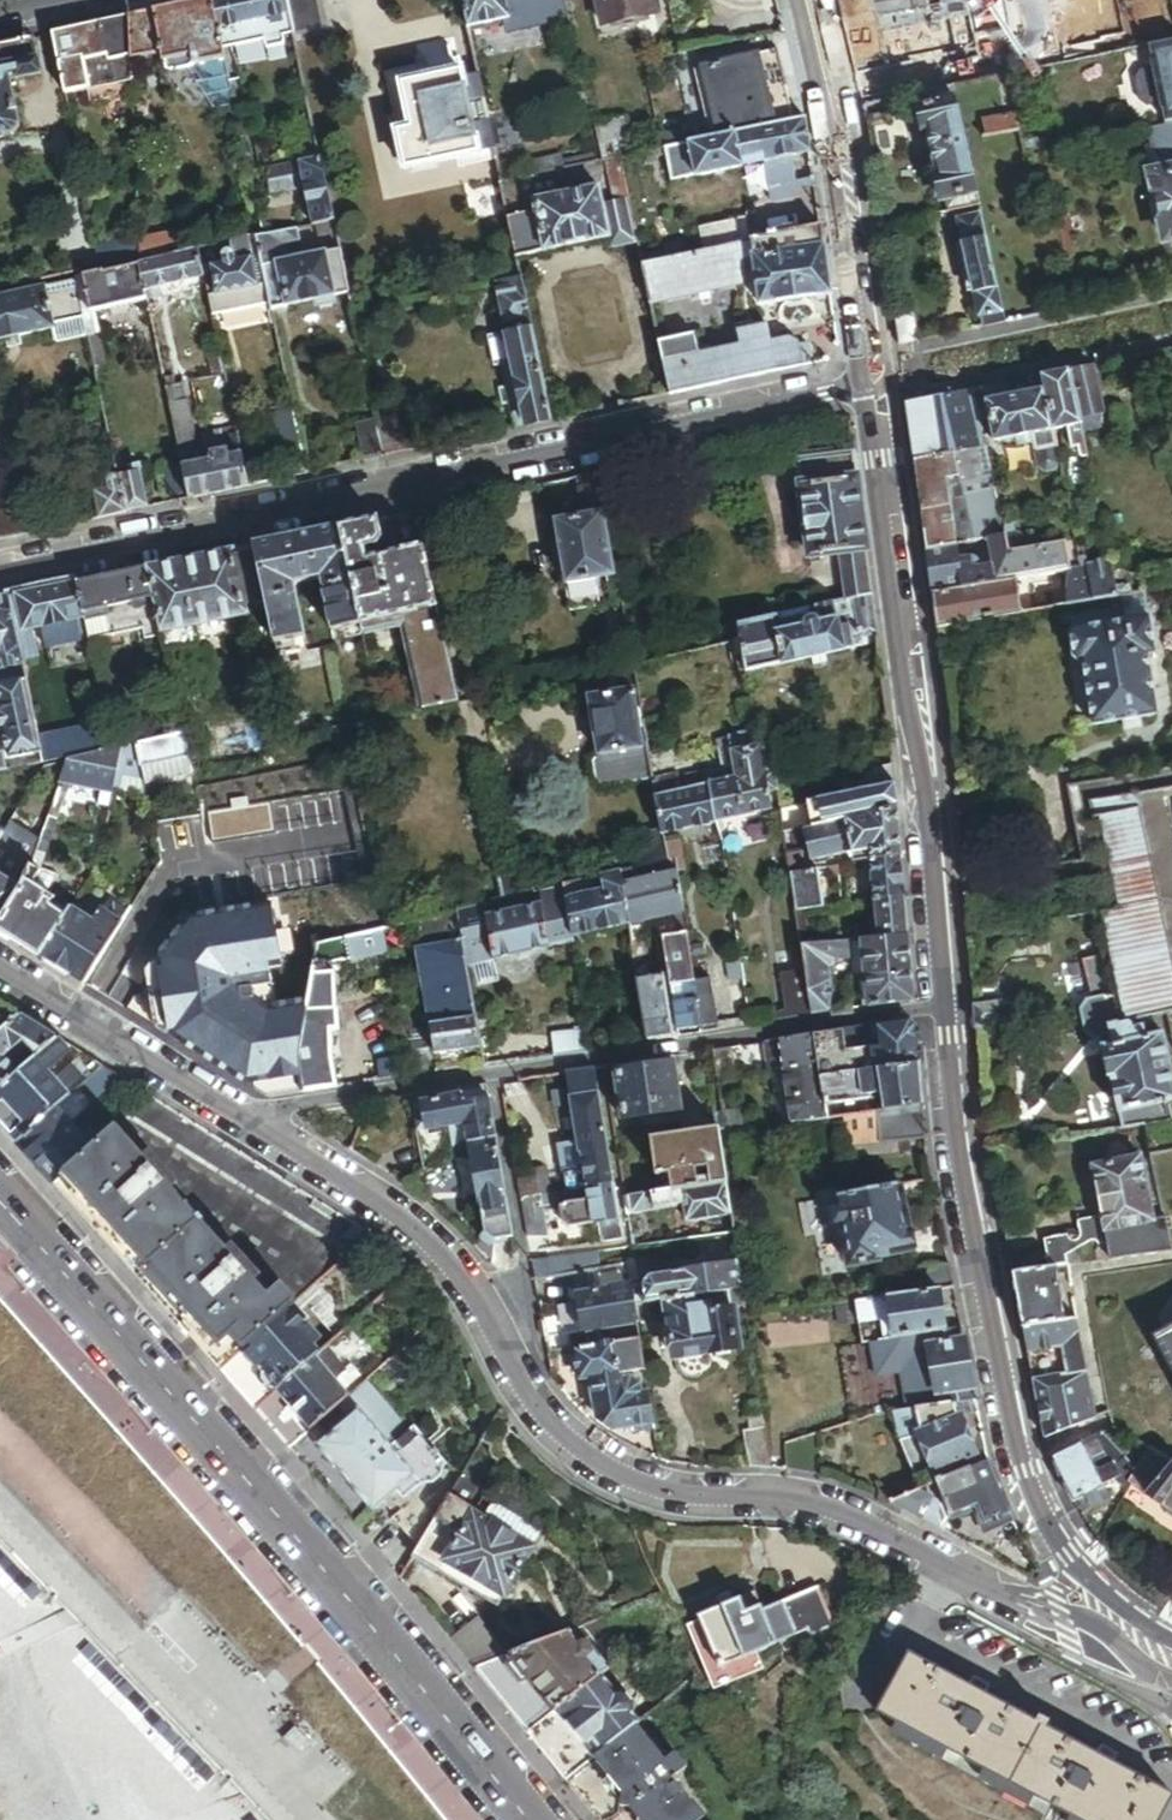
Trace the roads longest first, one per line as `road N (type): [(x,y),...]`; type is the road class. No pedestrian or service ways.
road 1 (residential): [(0,966),(411,1222),(488,1300),(535,1412),(581,1464),(660,1498),(804,1508),(1061,1628),(1153,1641)]
road 2 (secondary): [(1153,1641),(1076,1565),(1025,1461),(957,1109),(928,774),(874,387)]
road 3 (residential): [(0,570),(874,387)]
road 4 (primary): [(0,1207),(361,1617),(526,1819)]
road 5 (secondary): [(874,387),(803,0)]

